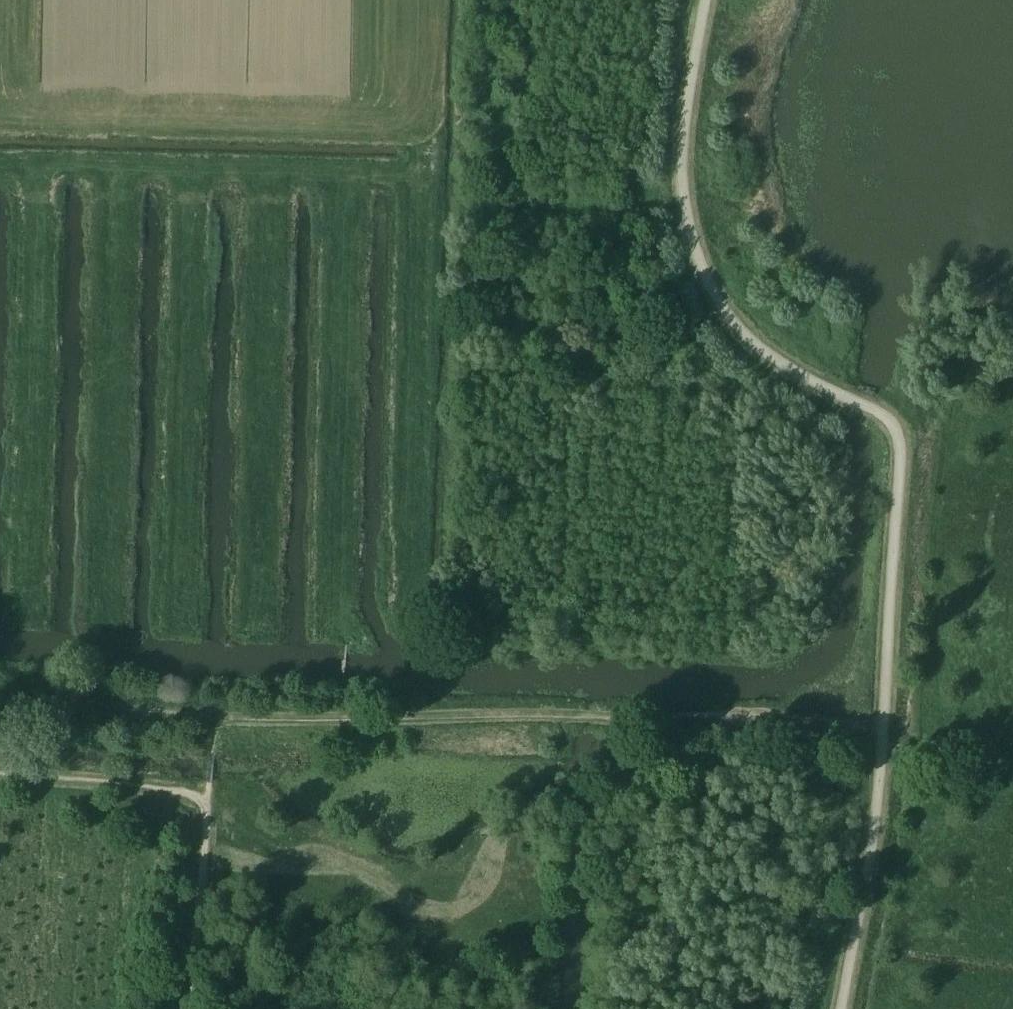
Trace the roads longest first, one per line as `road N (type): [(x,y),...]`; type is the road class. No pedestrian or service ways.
road 1 (track): [(706,0),(684,188),(717,295),(755,342),(796,374),(868,405),(899,432),(884,722)]
road 2 (track): [(883,745),(842,1008)]

